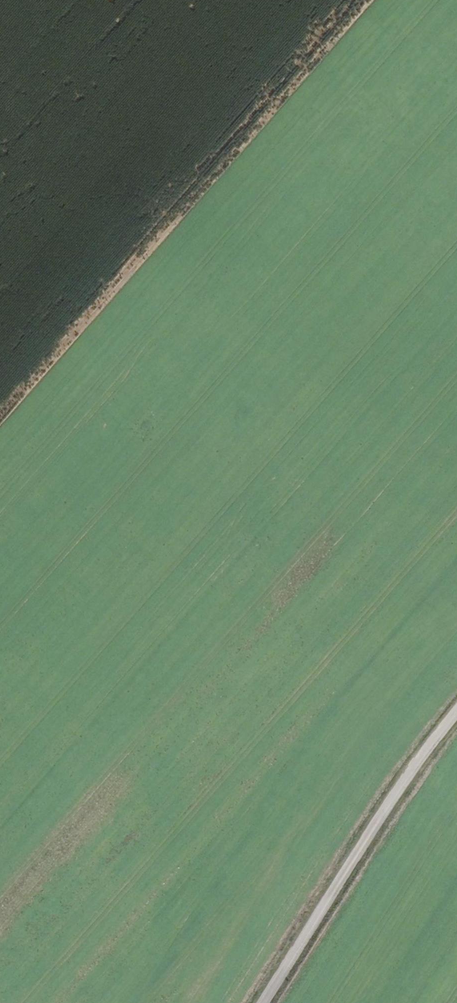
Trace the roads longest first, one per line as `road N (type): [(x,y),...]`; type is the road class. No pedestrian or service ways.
road 1 (unclassified): [(260,1002),(456,713)]

